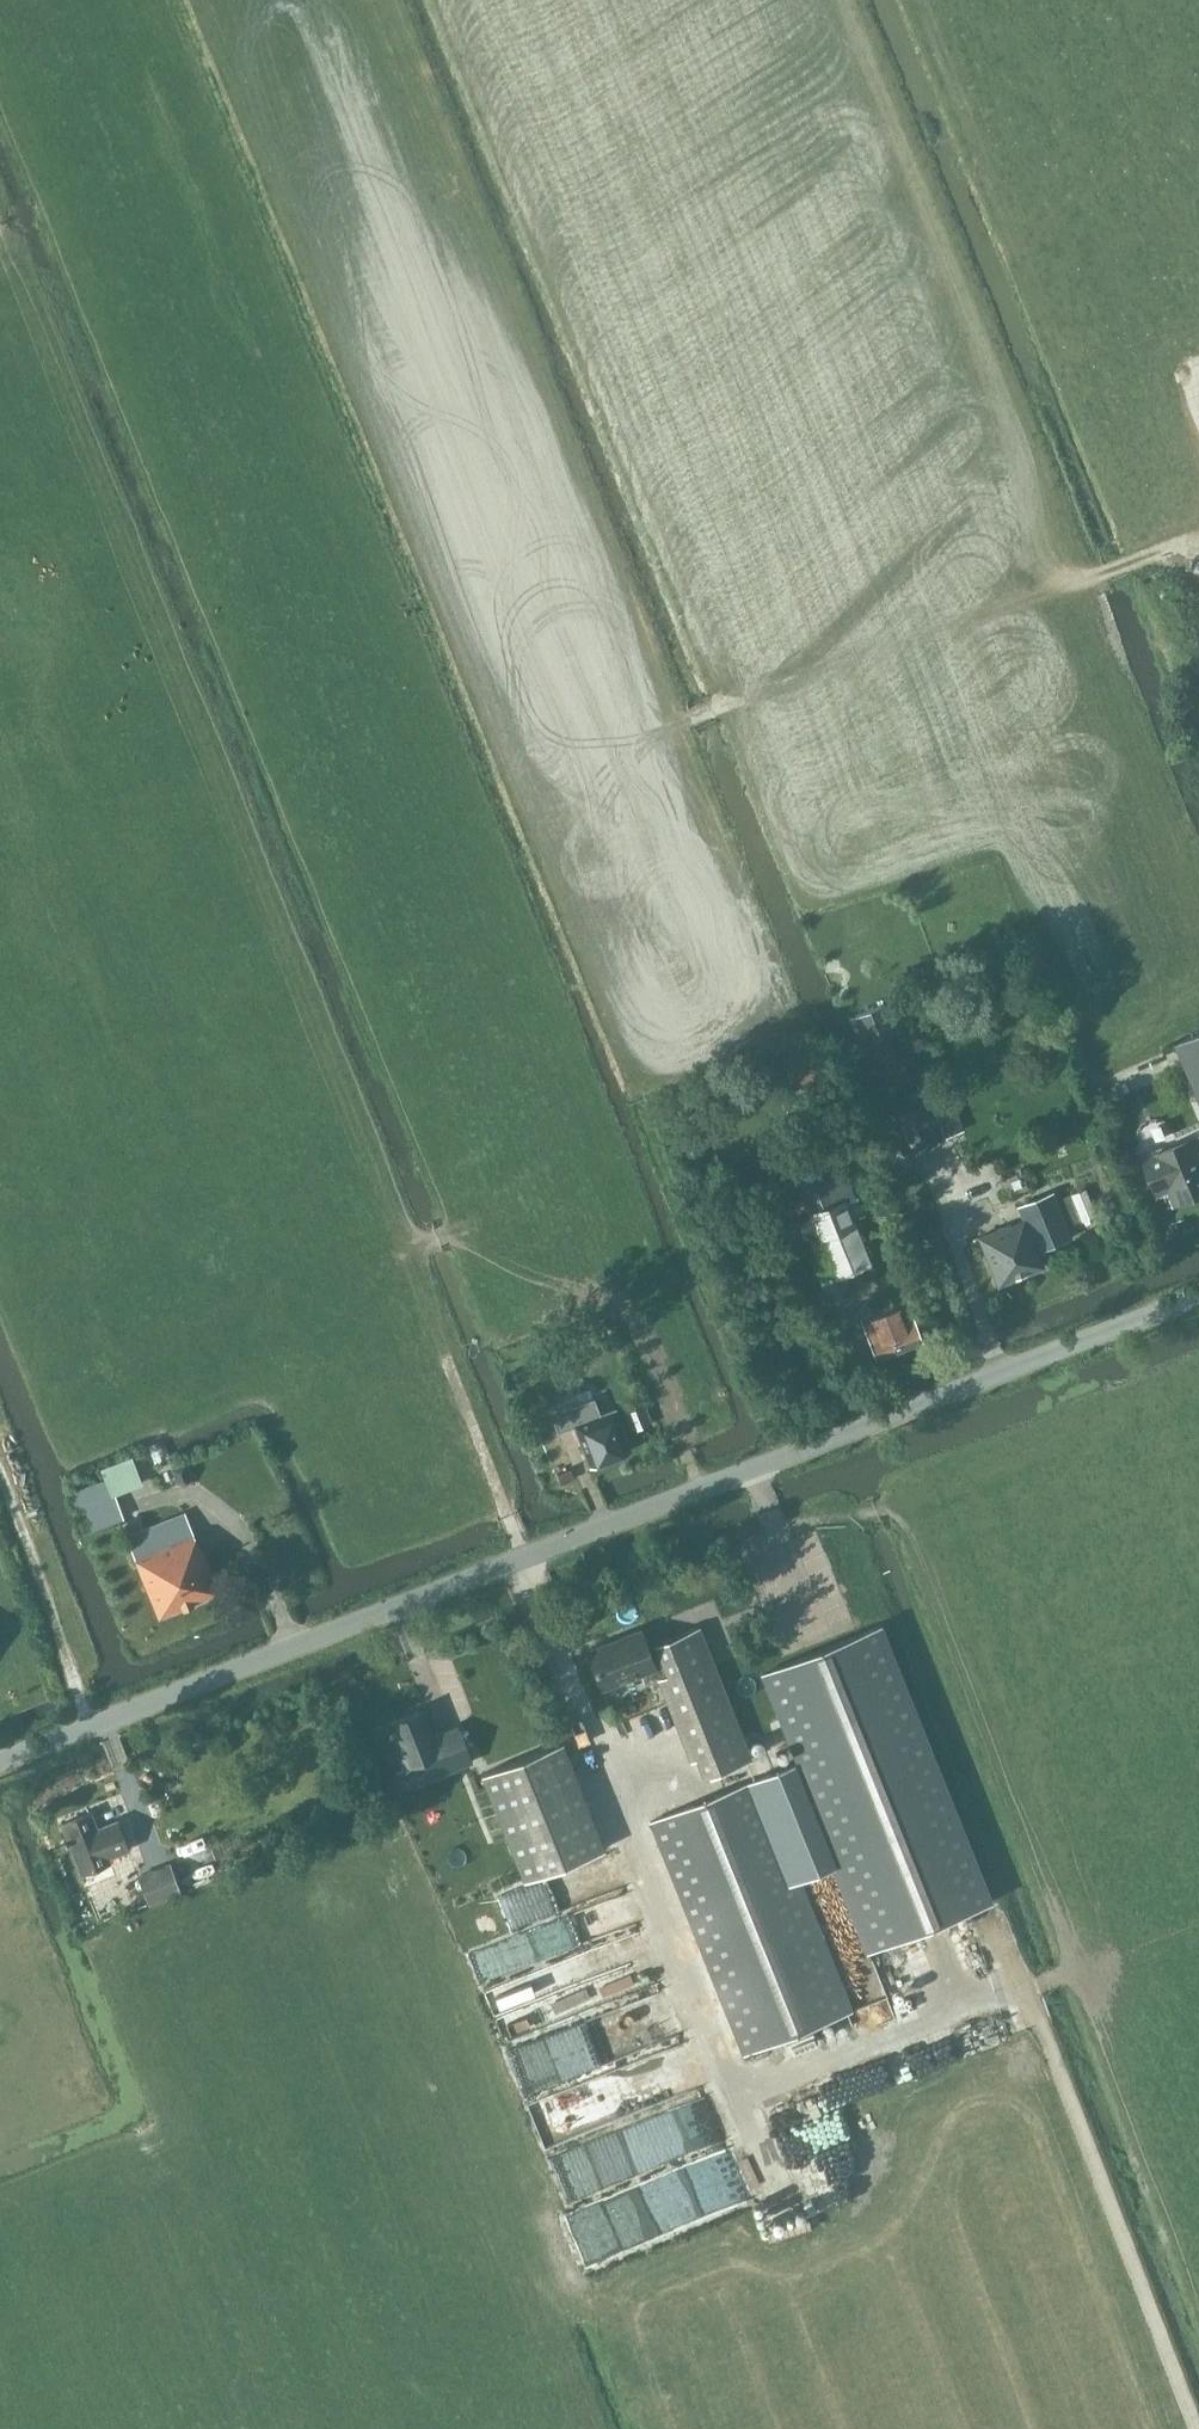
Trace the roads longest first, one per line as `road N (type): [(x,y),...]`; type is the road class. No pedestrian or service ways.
road 1 (tertiary): [(0,1762),(1198,1297)]
road 2 (track): [(1198,1445),(1150,1811),(1083,1968),(1024,1989),(1196,2428)]

